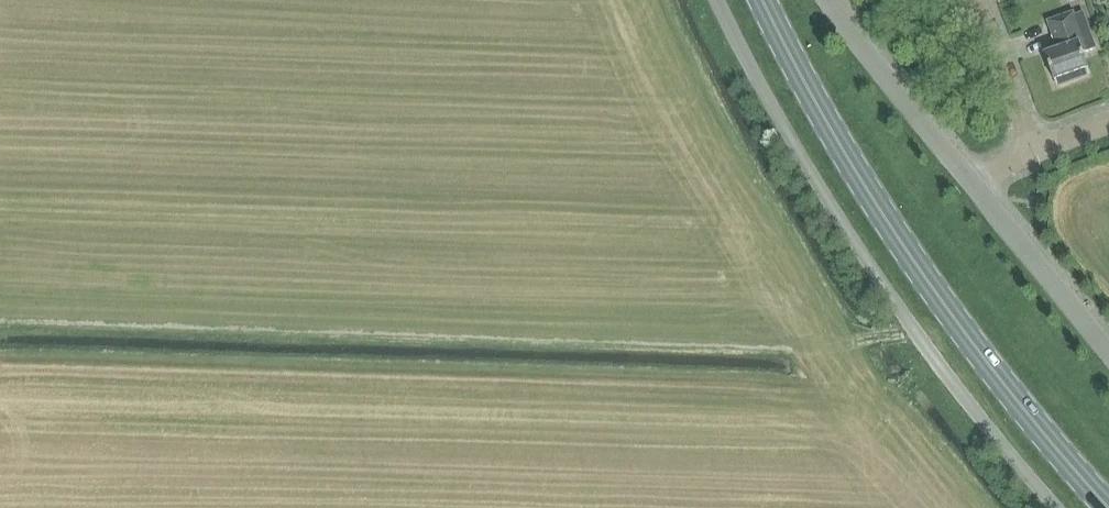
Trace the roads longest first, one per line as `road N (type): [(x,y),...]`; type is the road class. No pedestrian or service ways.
road 1 (primary): [(1108,507),(1012,394),(895,234),(761,0)]
road 2 (unclassified): [(1056,507),(985,426),(864,257),(716,0)]
road 3 (unclassified): [(969,181),(828,0)]
road 4 (unclassified): [(1108,352),(969,181)]
road 5 (unclassified): [(1032,153),(977,0)]

